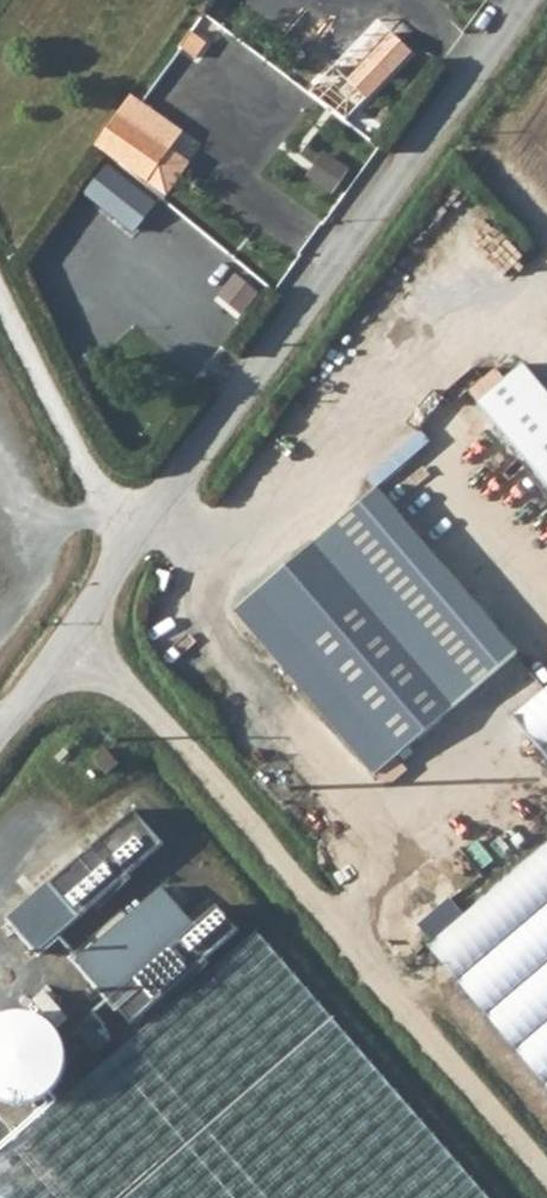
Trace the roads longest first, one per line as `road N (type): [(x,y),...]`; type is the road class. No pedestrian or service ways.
road 1 (unclassified): [(0,740),(78,632),(126,544),(525,0)]
road 2 (track): [(78,632),(546,1188)]
road 3 (track): [(0,300),(126,544)]

